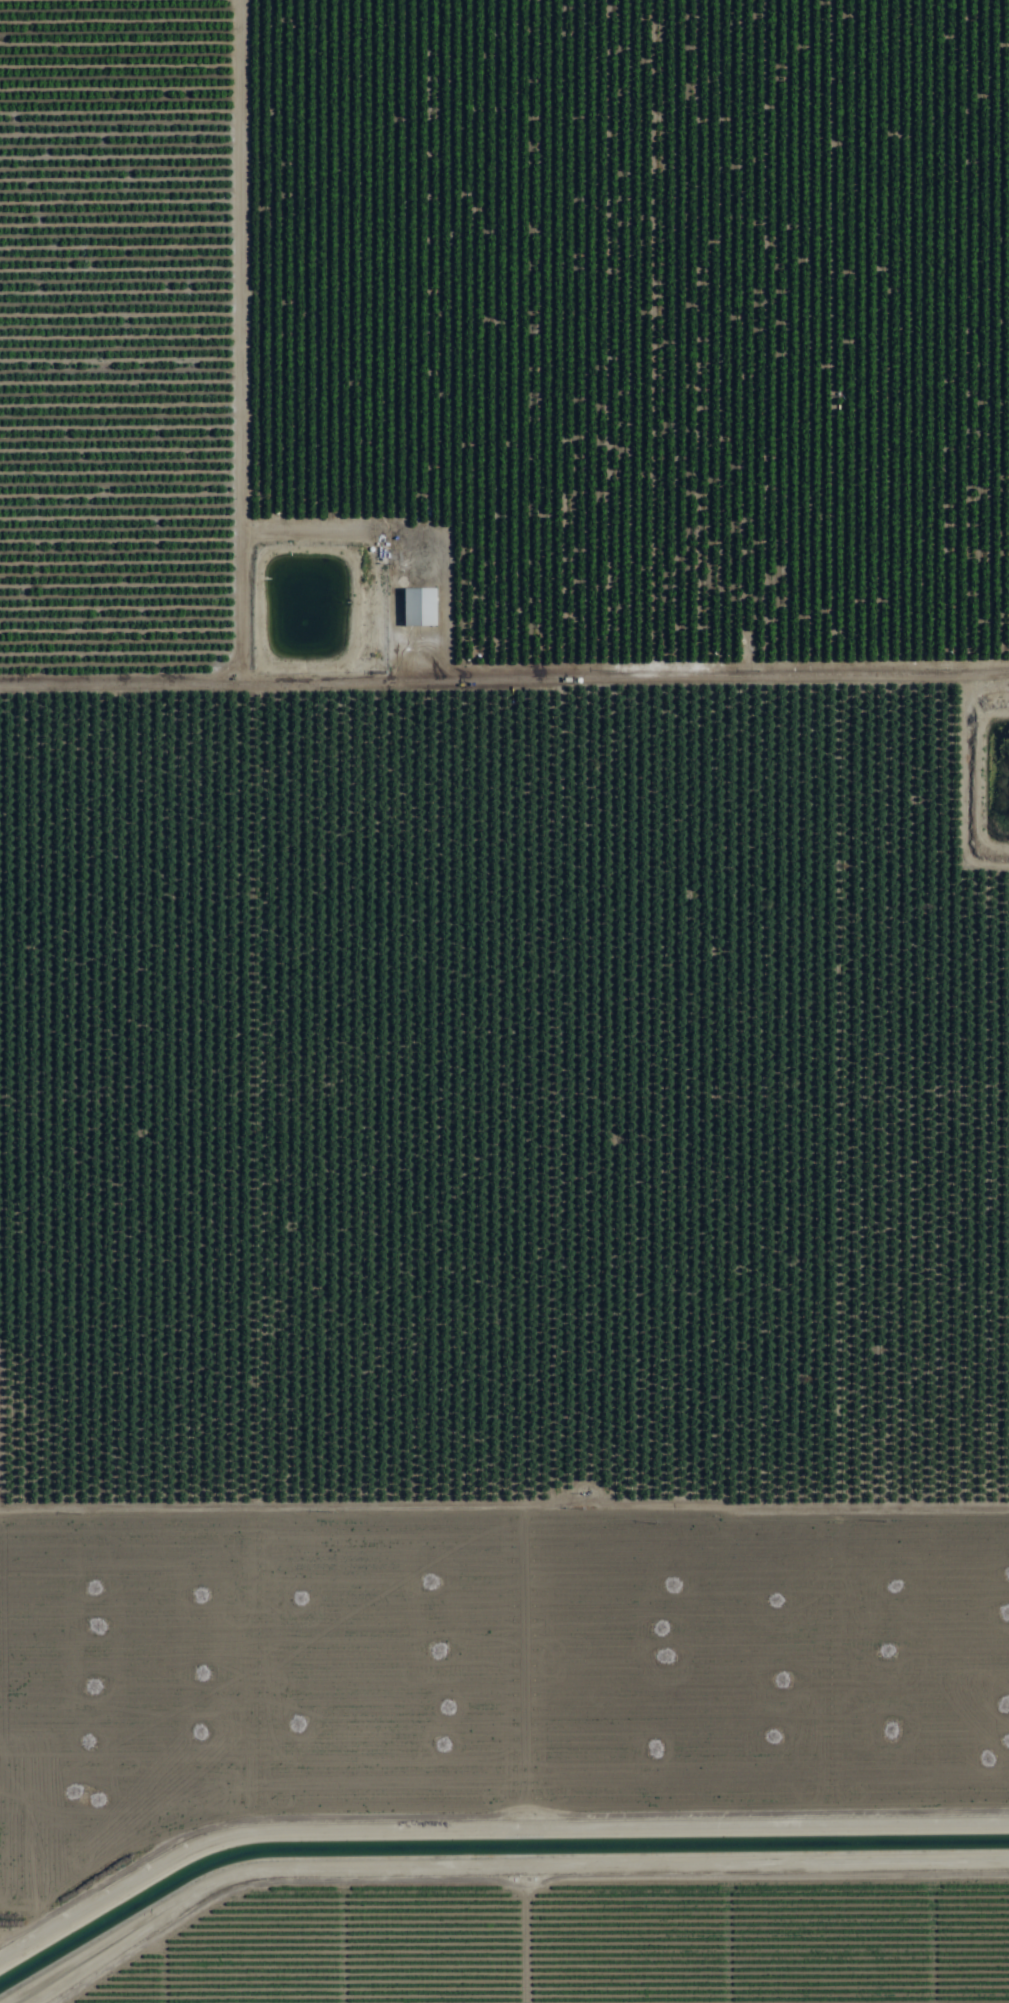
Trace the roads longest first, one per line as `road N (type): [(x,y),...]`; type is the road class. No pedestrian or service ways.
road 1 (residential): [(0,1094),(1008,1093)]

